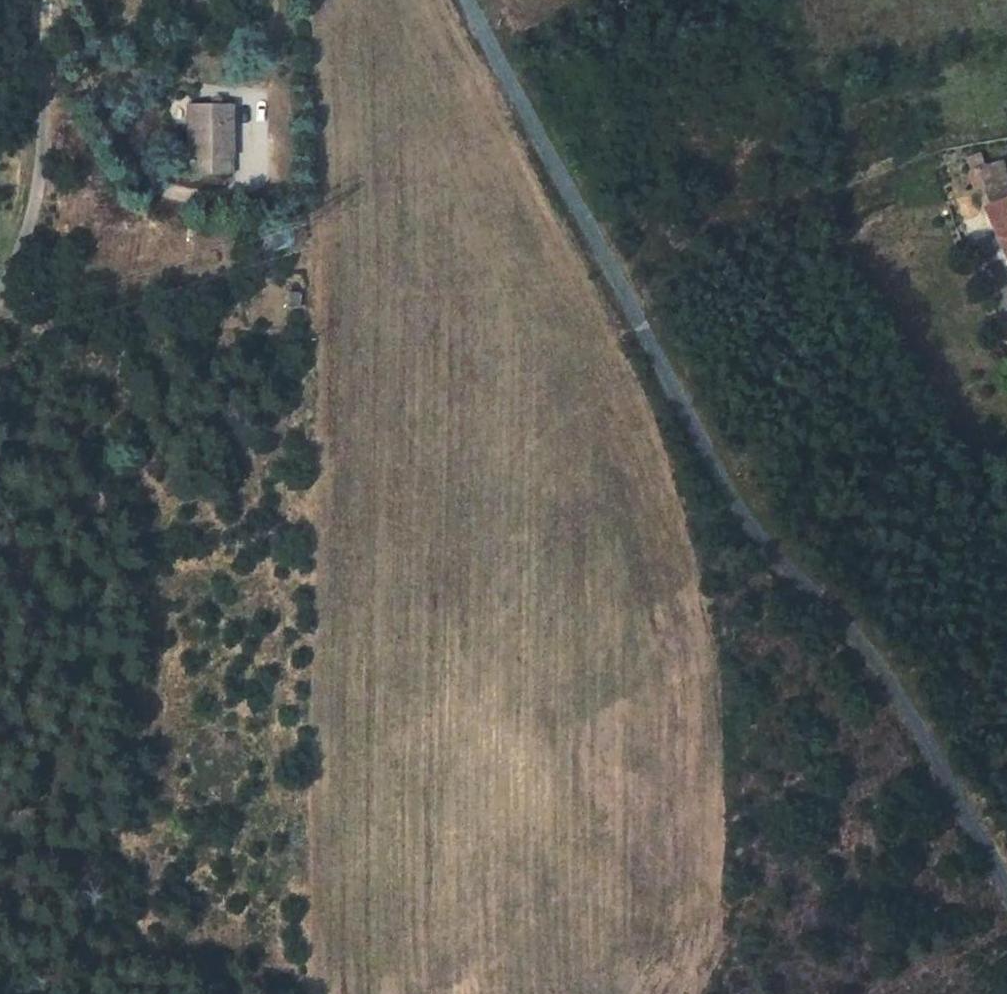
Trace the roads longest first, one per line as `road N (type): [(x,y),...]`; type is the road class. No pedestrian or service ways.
road 1 (unclassified): [(464,0),(618,268),(740,509),(772,559),(846,633),(913,723),(1006,892)]
road 2 (unclassified): [(47,0),(44,148),(32,223),(0,293)]

